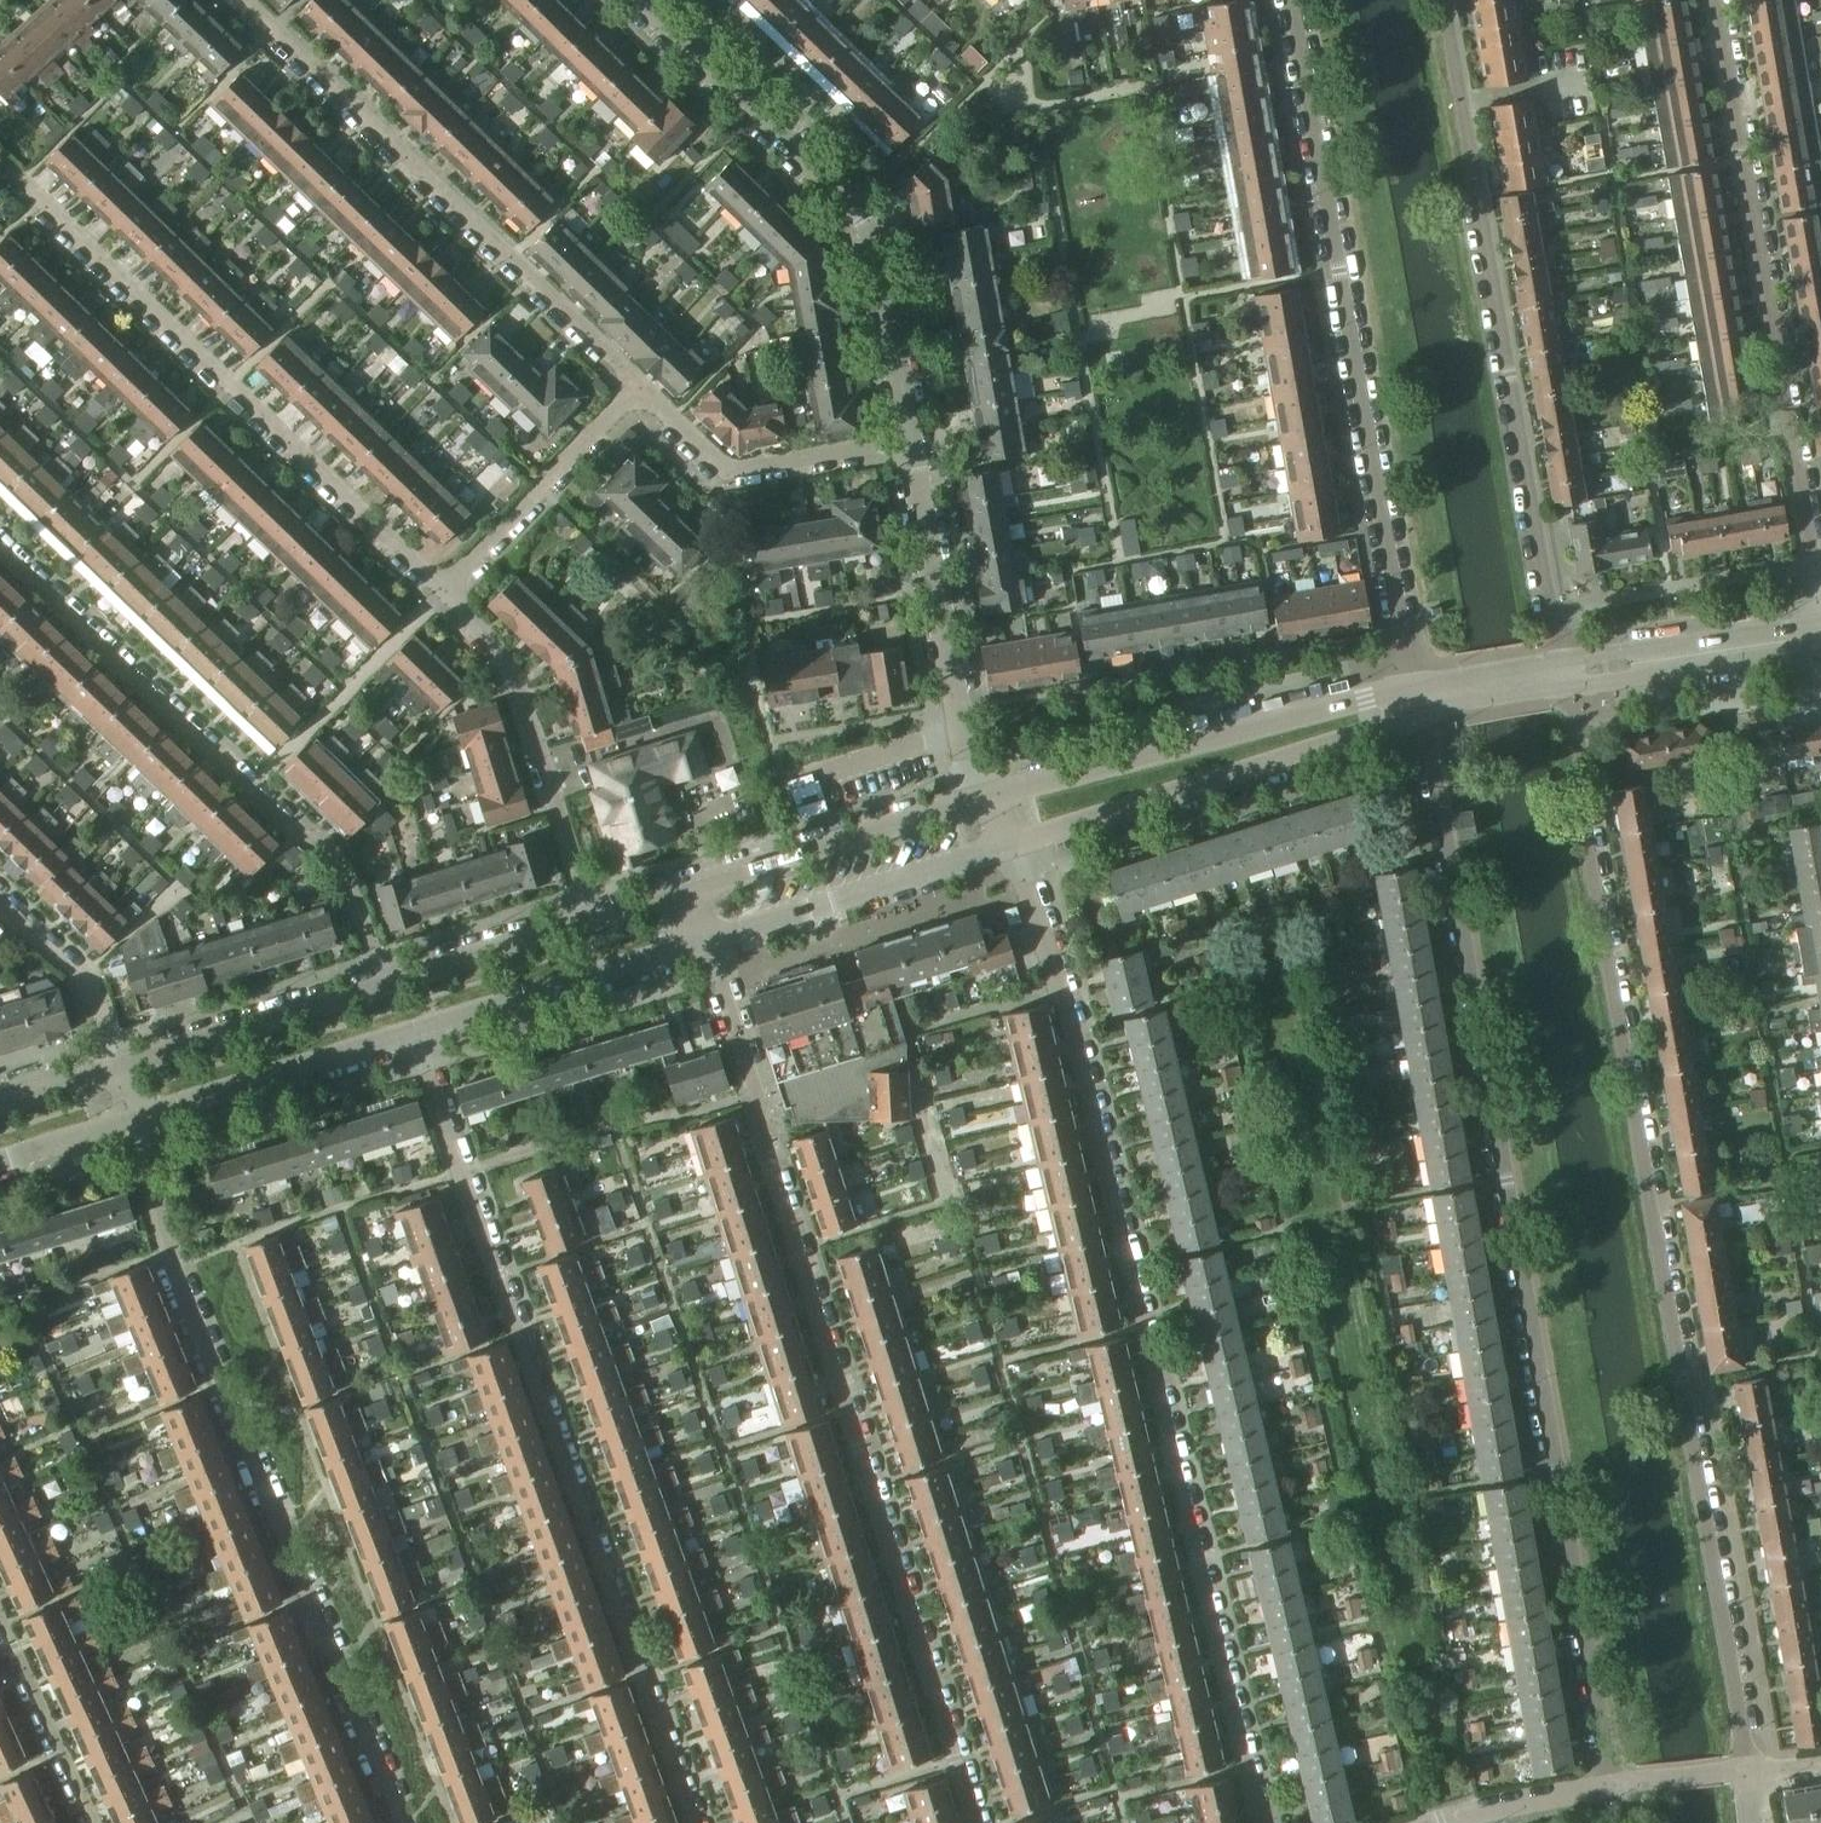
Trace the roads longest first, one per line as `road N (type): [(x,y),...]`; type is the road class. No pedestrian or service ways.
road 1 (residential): [(1748,1771),(1585,832),(1587,793),(1565,674)]
road 2 (residential): [(1414,703),(1433,763),(1607,1784)]
road 3 (residential): [(1268,1822),(1052,957),(1013,844)]
road 4 (residential): [(710,936),(757,1086),(753,1118),(977,1822)]
road 5 (residential): [(415,1033),(694,1822)]
road 6 (residential): [(403,1822),(222,1382),(134,1118)]
road 7 (residential): [(1290,0),(1414,703)]
road 8 (residential): [(1565,674),(1443,0)]
road 9 (residential): [(0,168),(436,593)]
road 10 (residential): [(1714,0),(1820,595)]
road 11 (residential): [(386,986),(347,879),(0,538)]
road 12 (residential): [(638,386),(238,0)]
road 13 (residential): [(644,0),(853,204),(875,247),(911,439)]
road 14 (tertiary): [(1414,703),(1350,703),(992,798)]
road 15 (tertiary): [(1013,844),(1363,731),(1414,703)]
road 16 (residential): [(436,593),(513,675),(594,921)]
road 17 (residential): [(911,439),(961,734),(992,798)]
road 18 (tertiary): [(992,798),(681,893)]
road 19 (tertiary): [(710,936),(1013,844)]
road 20 (residential): [(911,439),(722,471),(638,386)]
road 21 (tertiary): [(415,1033),(710,936)]
road 22 (tertiary): [(134,1118),(415,1033)]
road 23 (residential): [(436,593),(638,386)]
road 24 (tertiary): [(386,986),(119,1068)]
road 25 (tertiary): [(1565,674),(1820,638)]
road 26 (tertiary): [(594,921),(386,986)]
road 27 (residential): [(0,895),(88,979),(119,1068)]
road 28 (residential): [(0,1629),(89,1822)]
road 29 (tertiary): [(1414,703),(1565,674)]
road 30 (residential): [(1462,1822),(1607,1784)]
road 31 (residential): [(1607,1784),(1748,1771)]
road 32 (tertiary): [(0,1161),(134,1118)]
road 33 (tertiary): [(119,1068),(0,1105)]

